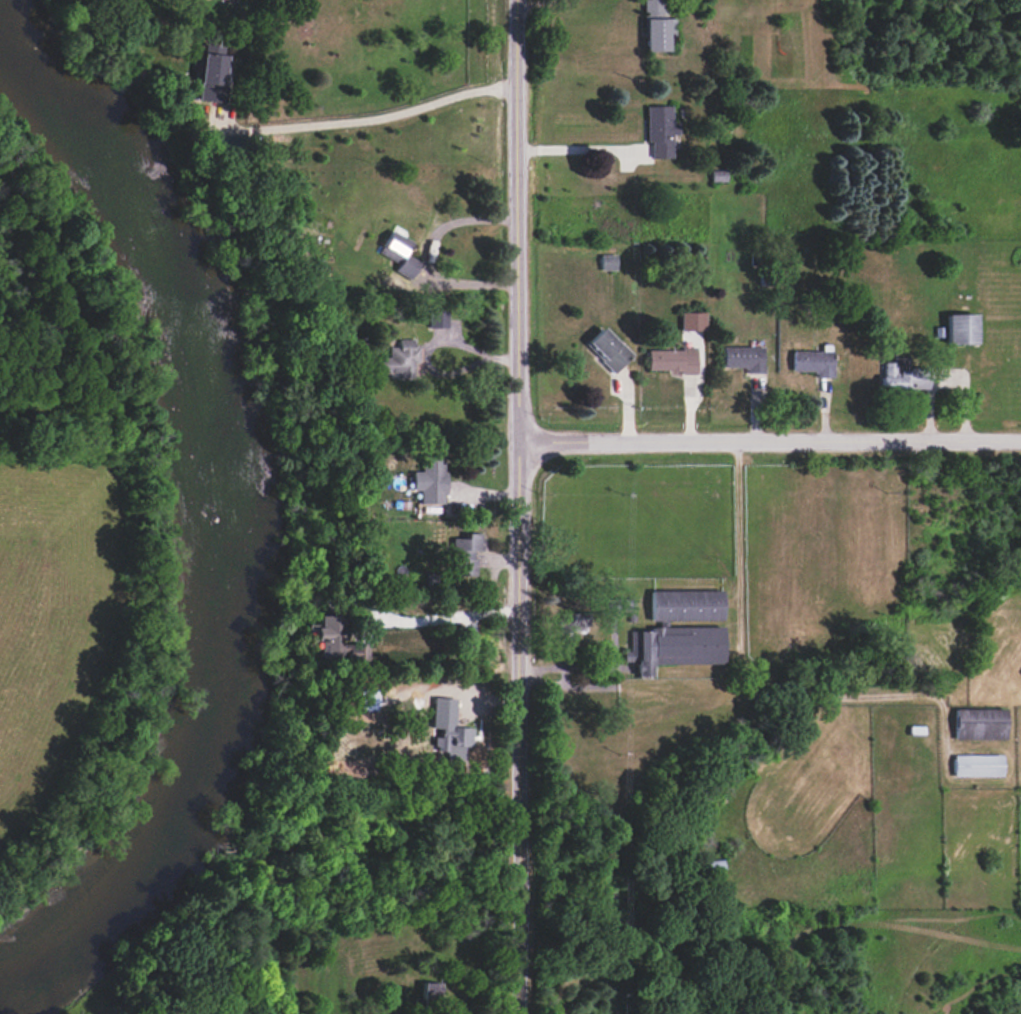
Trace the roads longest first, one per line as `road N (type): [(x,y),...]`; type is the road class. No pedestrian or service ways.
road 1 (tertiary): [(518,1013),(521,0)]
road 2 (residential): [(1020,445),(519,439)]

